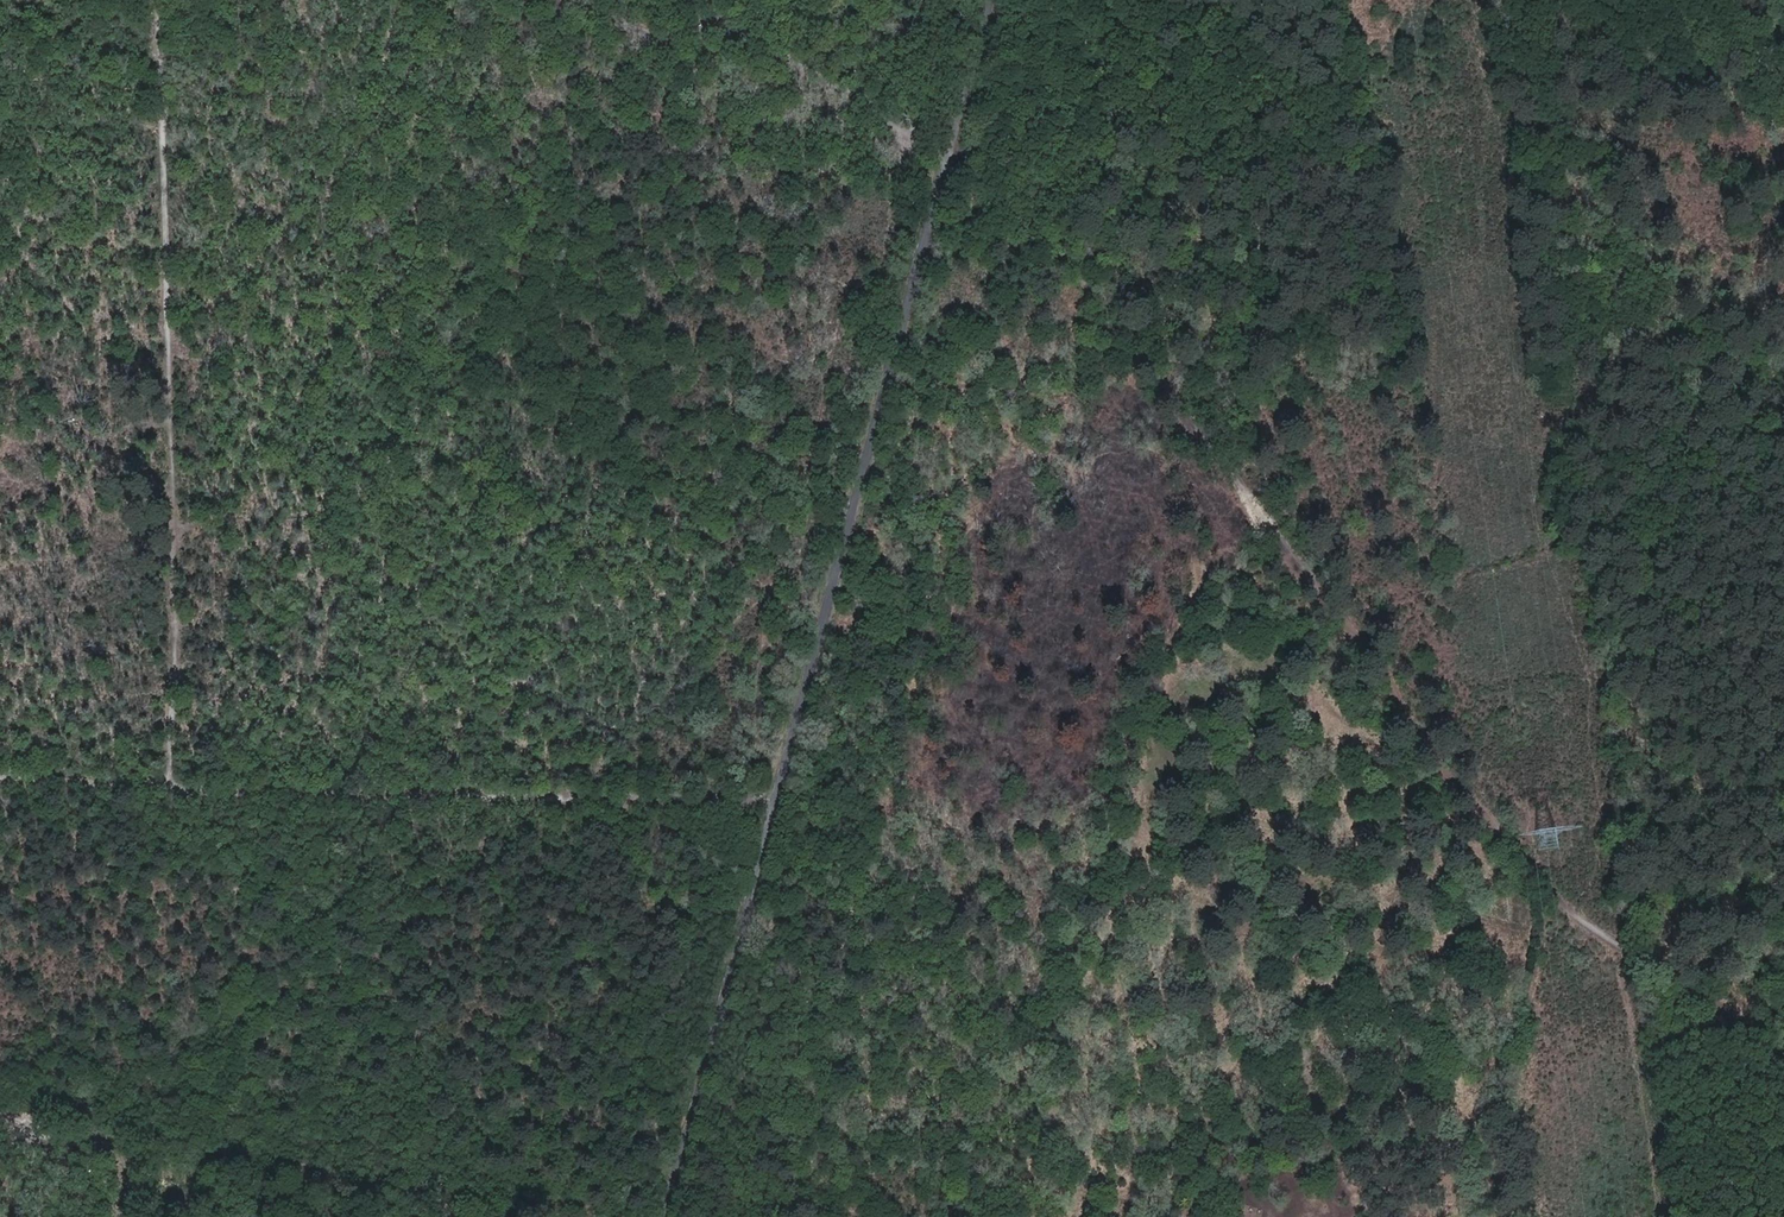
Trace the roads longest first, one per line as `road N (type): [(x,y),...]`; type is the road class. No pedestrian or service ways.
road 1 (track): [(171,789),(156,0)]
road 2 (track): [(0,783),(787,802)]
road 3 (residential): [(995,0),(951,155)]
road 4 (residential): [(1783,79),(1666,0)]

